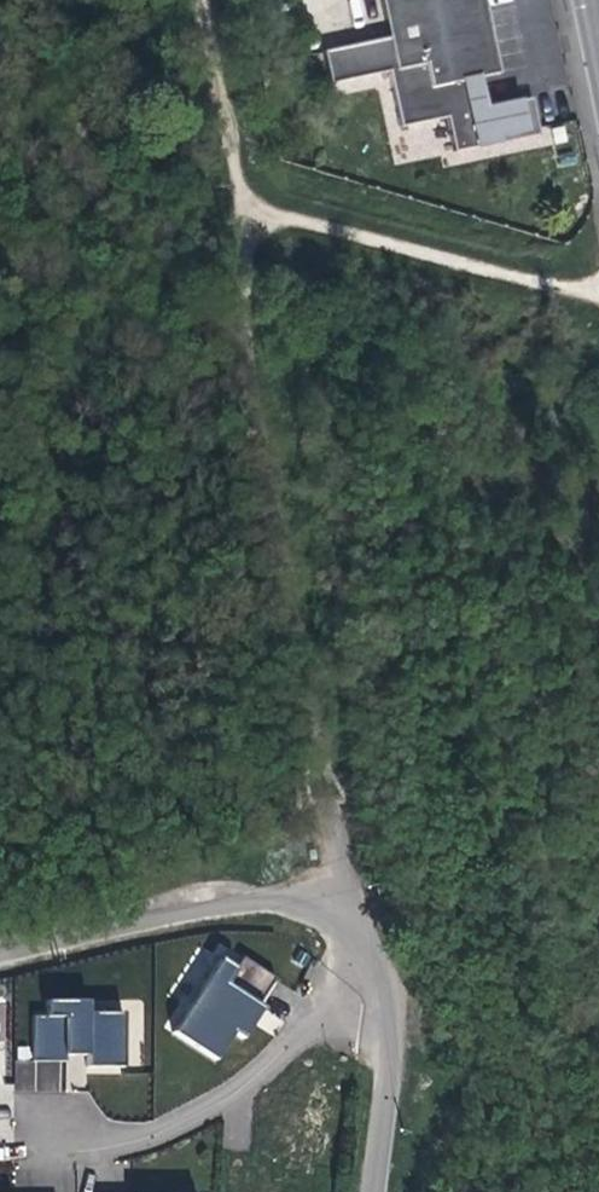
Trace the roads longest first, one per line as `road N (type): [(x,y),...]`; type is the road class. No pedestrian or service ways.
road 1 (track): [(356,893),(246,320),(244,186)]
road 2 (residential): [(304,1020),(278,1058),(212,1104),(142,1136),(92,1139),(56,1122)]
road 3 (track): [(244,186),(203,0)]
road 4 (residential): [(375,1191),(396,1064)]

